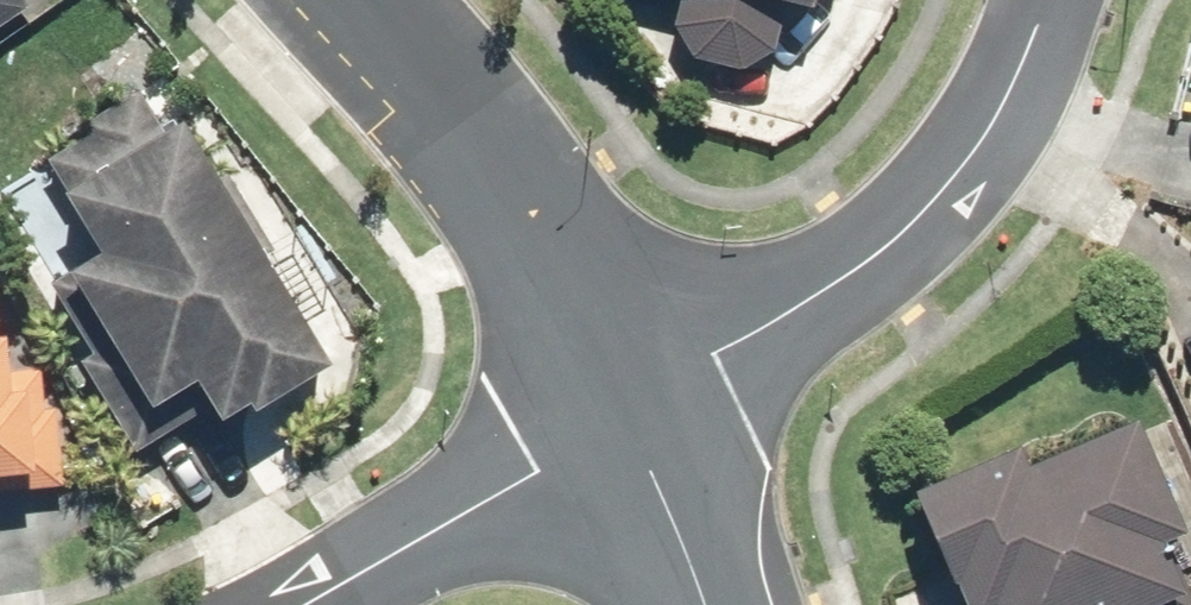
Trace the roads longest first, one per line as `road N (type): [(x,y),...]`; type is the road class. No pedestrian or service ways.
road 1 (residential): [(644,427),(861,273),(971,170),(1063,0)]
road 2 (residential): [(644,427),(517,194),(363,0)]
road 3 (residential): [(644,427),(310,604)]
road 4 (residential): [(710,604),(644,427)]

